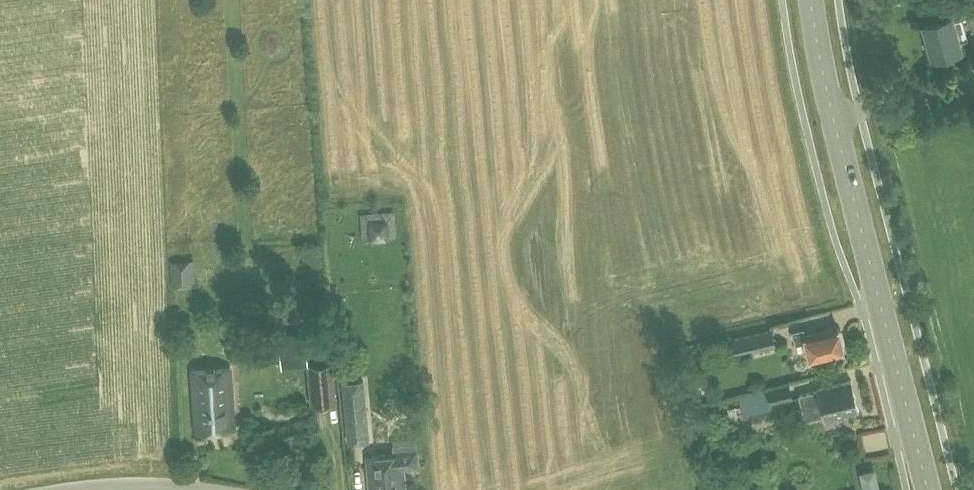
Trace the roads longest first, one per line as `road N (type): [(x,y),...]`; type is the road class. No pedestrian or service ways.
road 1 (secondary): [(929,489),(829,101),(811,0)]
road 2 (unclassified): [(206,489),(77,489)]

